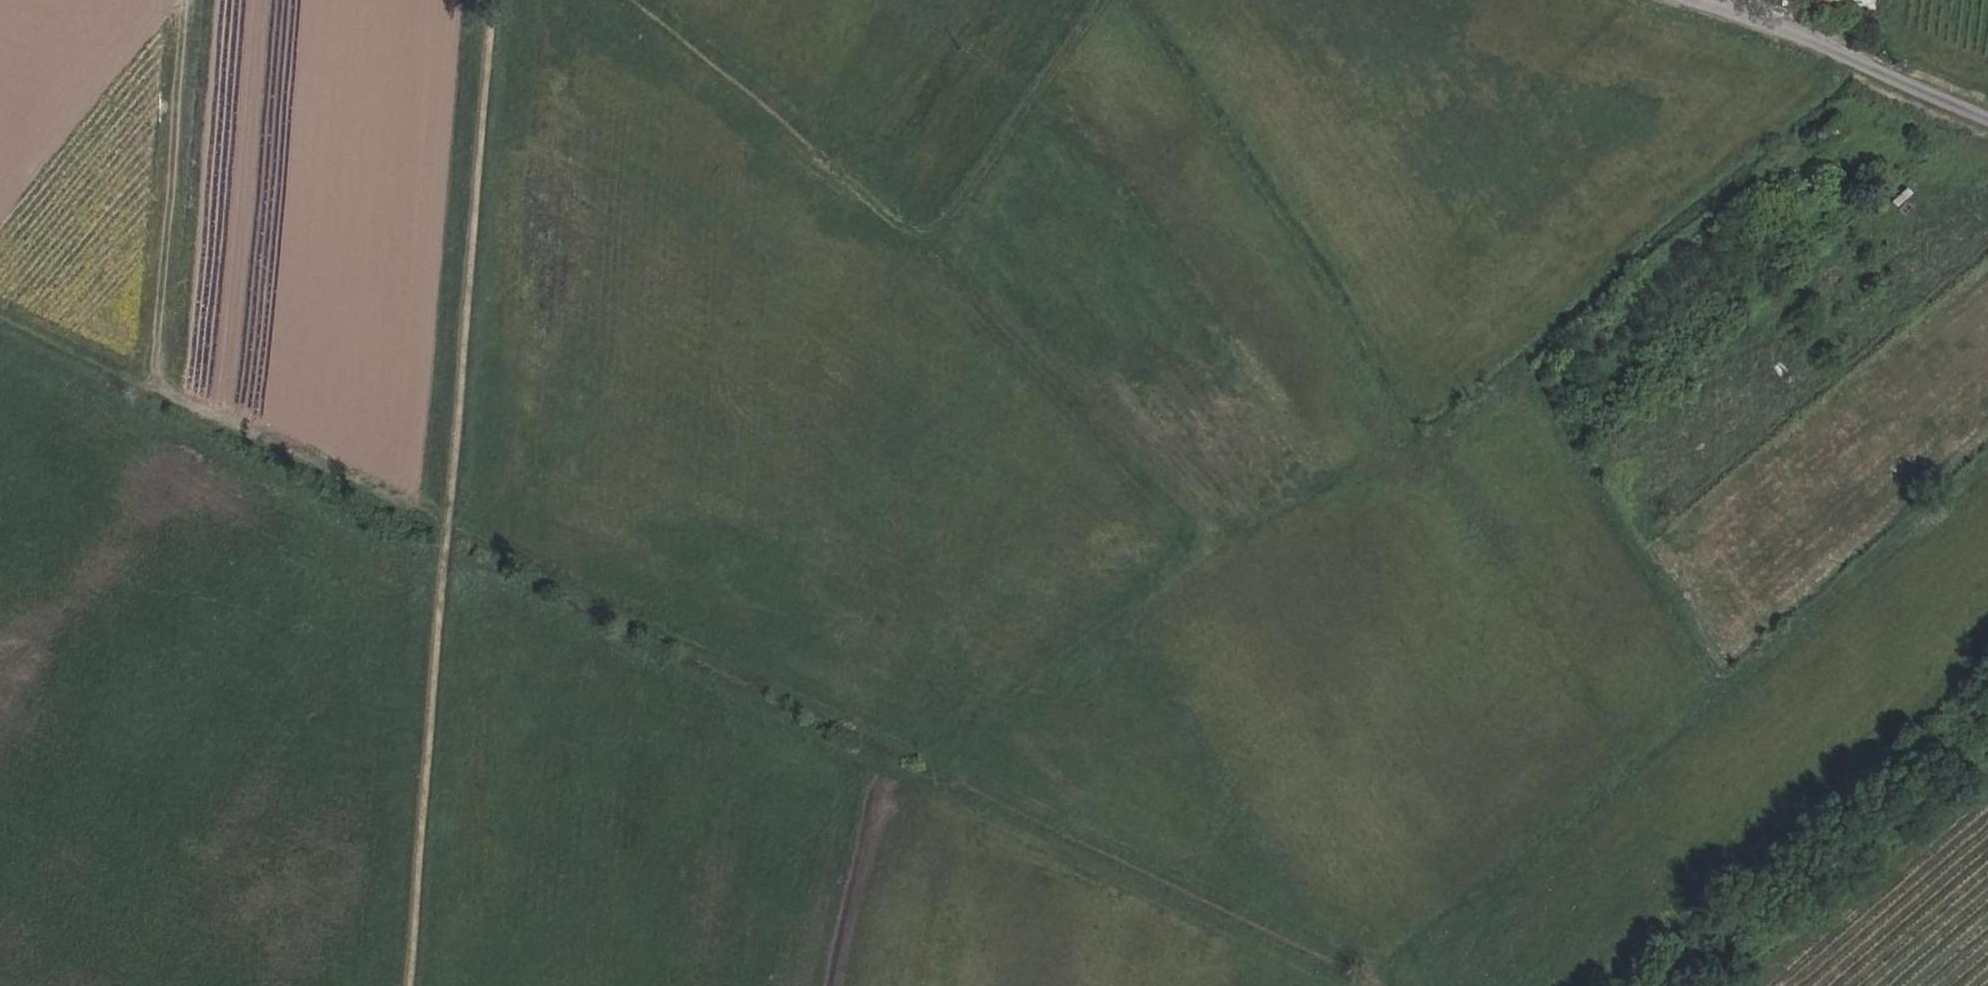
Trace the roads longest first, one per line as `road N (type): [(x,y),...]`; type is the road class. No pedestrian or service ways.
road 1 (unclassified): [(1647,0),(1987,127)]

